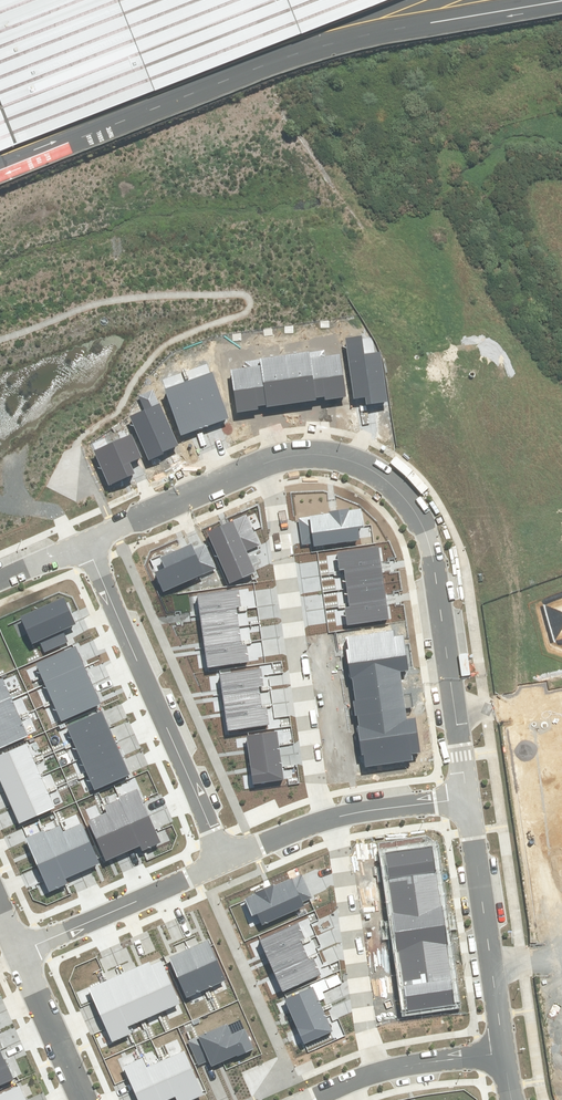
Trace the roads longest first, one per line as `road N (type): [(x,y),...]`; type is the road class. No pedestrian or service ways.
road 1 (residential): [(466,798),(434,562),(419,518),(392,485),(353,462),(314,454),(268,462)]
road 2 (residential): [(323,821),(268,462)]
road 3 (residential): [(225,862),(84,541)]
road 4 (residential): [(333,818),(378,1072)]
road 5 (residential): [(503,1053),(466,798)]
road 6 (residential): [(17,952),(225,862)]
road 7 (residential): [(268,462),(84,541)]
road 8 (residential): [(17,952),(85,1099)]
road 9 (residential): [(333,818),(466,798)]
road 10 (residential): [(378,1072),(503,1053)]

